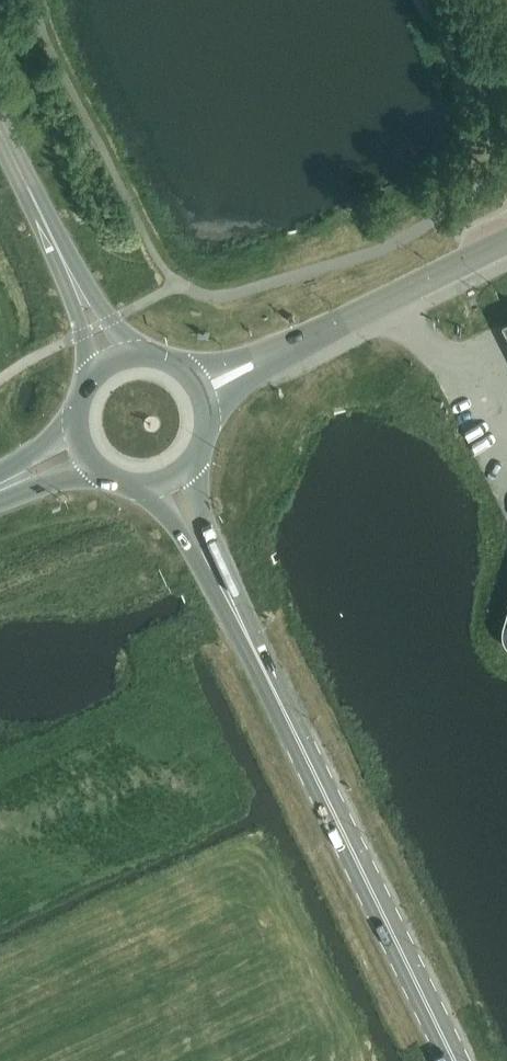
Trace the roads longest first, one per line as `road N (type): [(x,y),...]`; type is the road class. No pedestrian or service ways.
road 1 (secondary): [(455,1060),(250,641)]
road 2 (tertiary): [(292,345),(506,240)]
road 3 (secondary): [(145,486),(235,632),(250,641)]
road 4 (secondary): [(250,641),(251,624),(189,465)]
road 5 (tertiary): [(63,261),(0,127)]
road 6 (tertiary): [(140,353),(78,269),(63,261)]
road 7 (tertiary): [(63,261),(91,378)]

